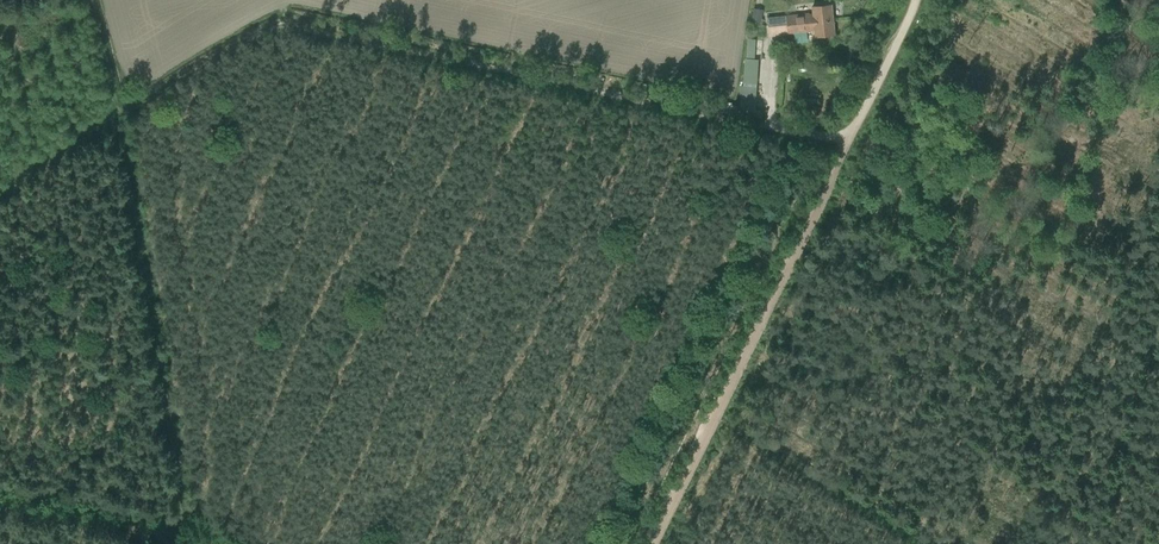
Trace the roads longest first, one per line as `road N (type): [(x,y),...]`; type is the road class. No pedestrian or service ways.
road 1 (track): [(125,118),(285,19),(847,140)]
road 2 (track): [(650,543),(847,140)]
road 3 (track): [(188,534),(0,499)]
road 4 (track): [(847,140),(916,0)]
road 5 (track): [(0,195),(125,118)]

